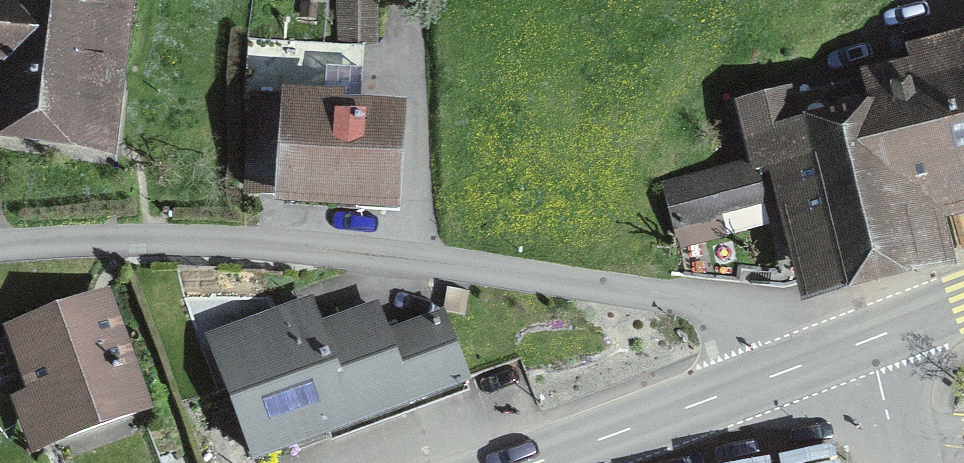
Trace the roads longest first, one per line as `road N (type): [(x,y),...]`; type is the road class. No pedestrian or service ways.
road 1 (unclassified): [(773,375),(743,317),(702,303),(145,240),(0,244)]
road 2 (tertiary): [(535,462),(773,375)]
road 3 (unclassified): [(900,462),(872,338)]

